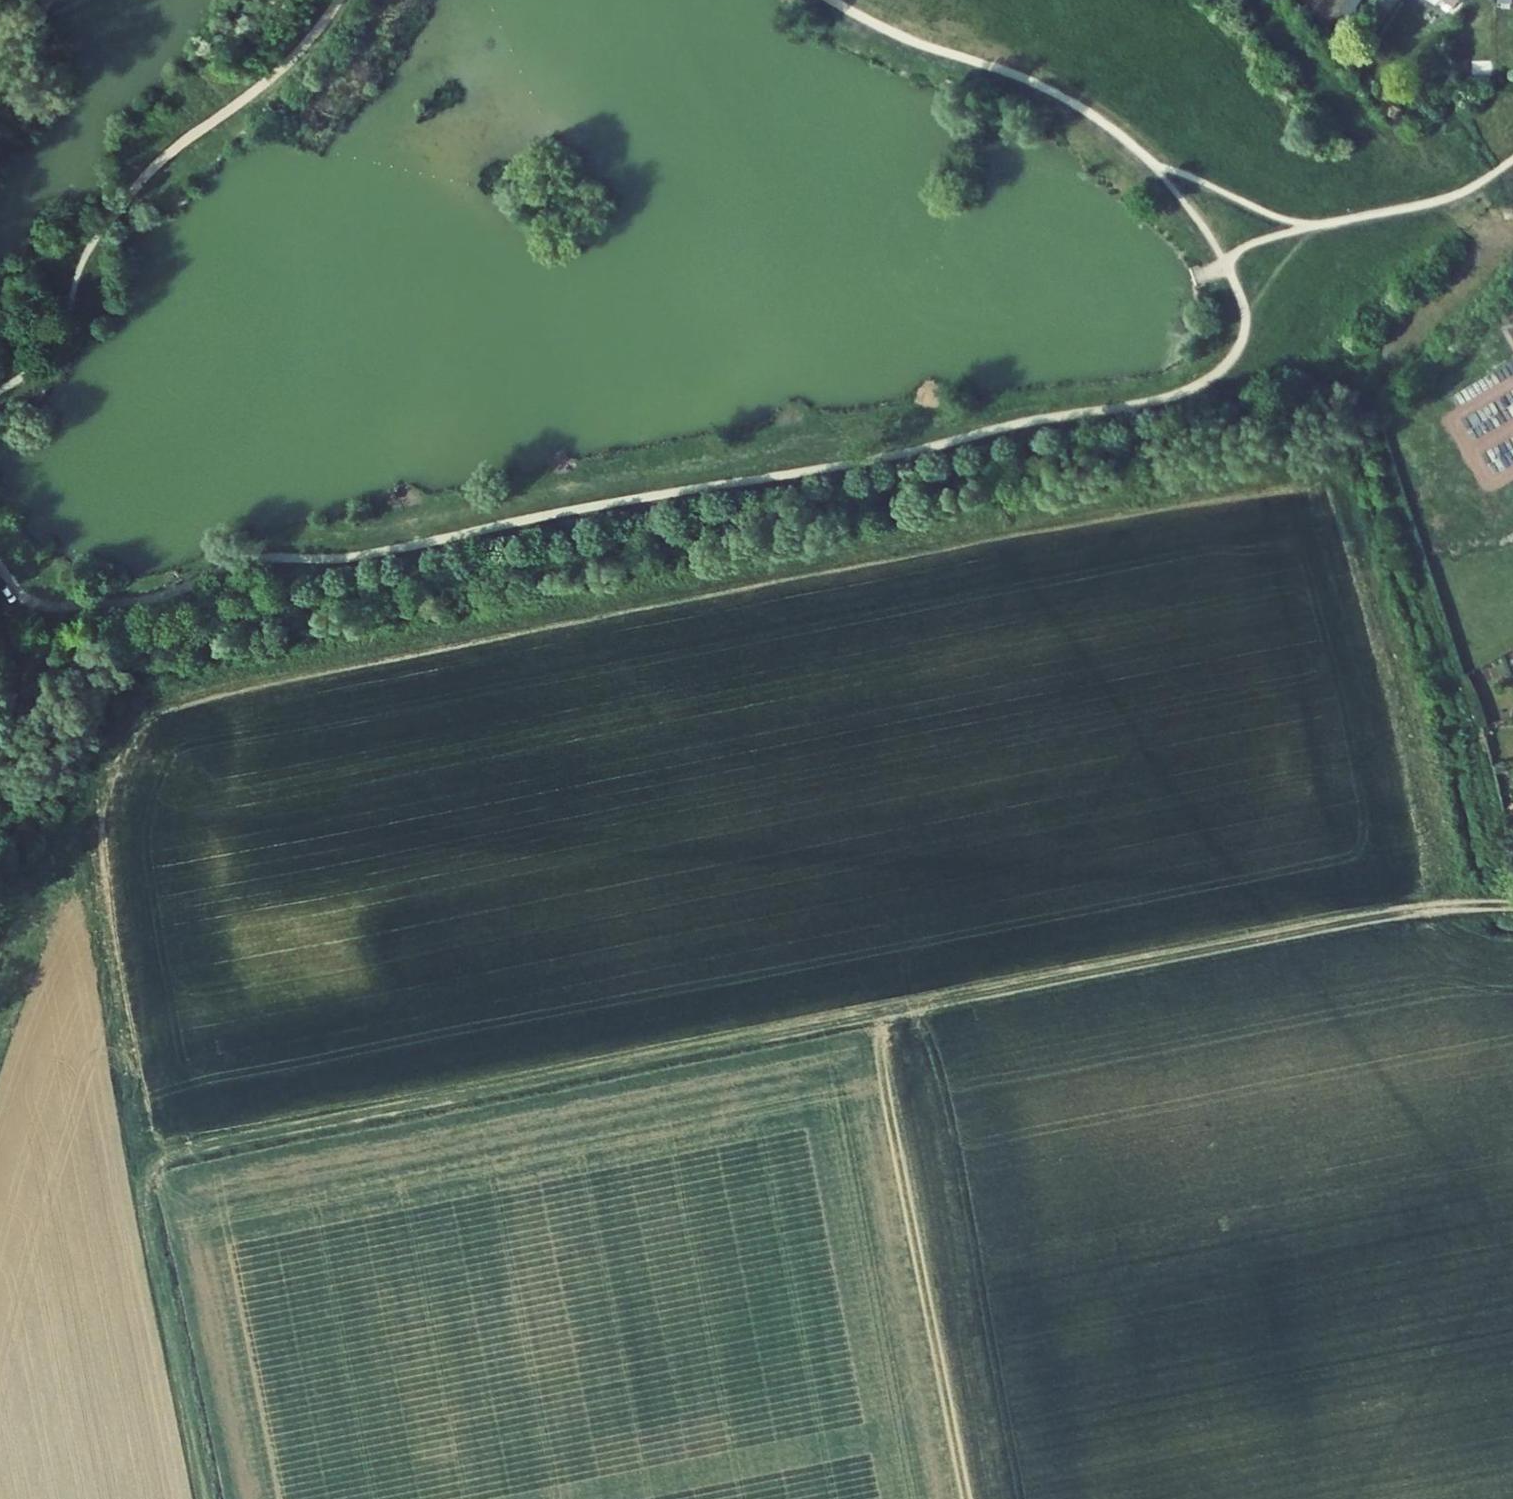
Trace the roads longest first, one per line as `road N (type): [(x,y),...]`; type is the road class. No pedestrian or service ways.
road 1 (track): [(1512,907),(1426,909),(142,1162),(208,1498)]
road 2 (track): [(1512,907),(1369,458),(1374,400),(1512,267)]

